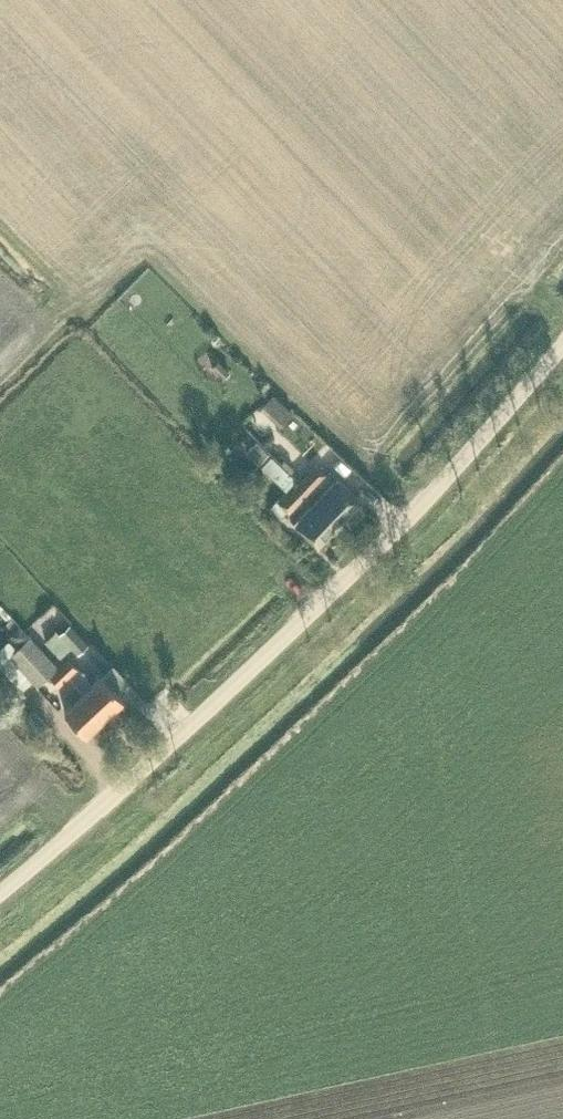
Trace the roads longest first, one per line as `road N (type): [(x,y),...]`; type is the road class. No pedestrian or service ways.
road 1 (unclassified): [(0,880),(313,612),(562,351)]

